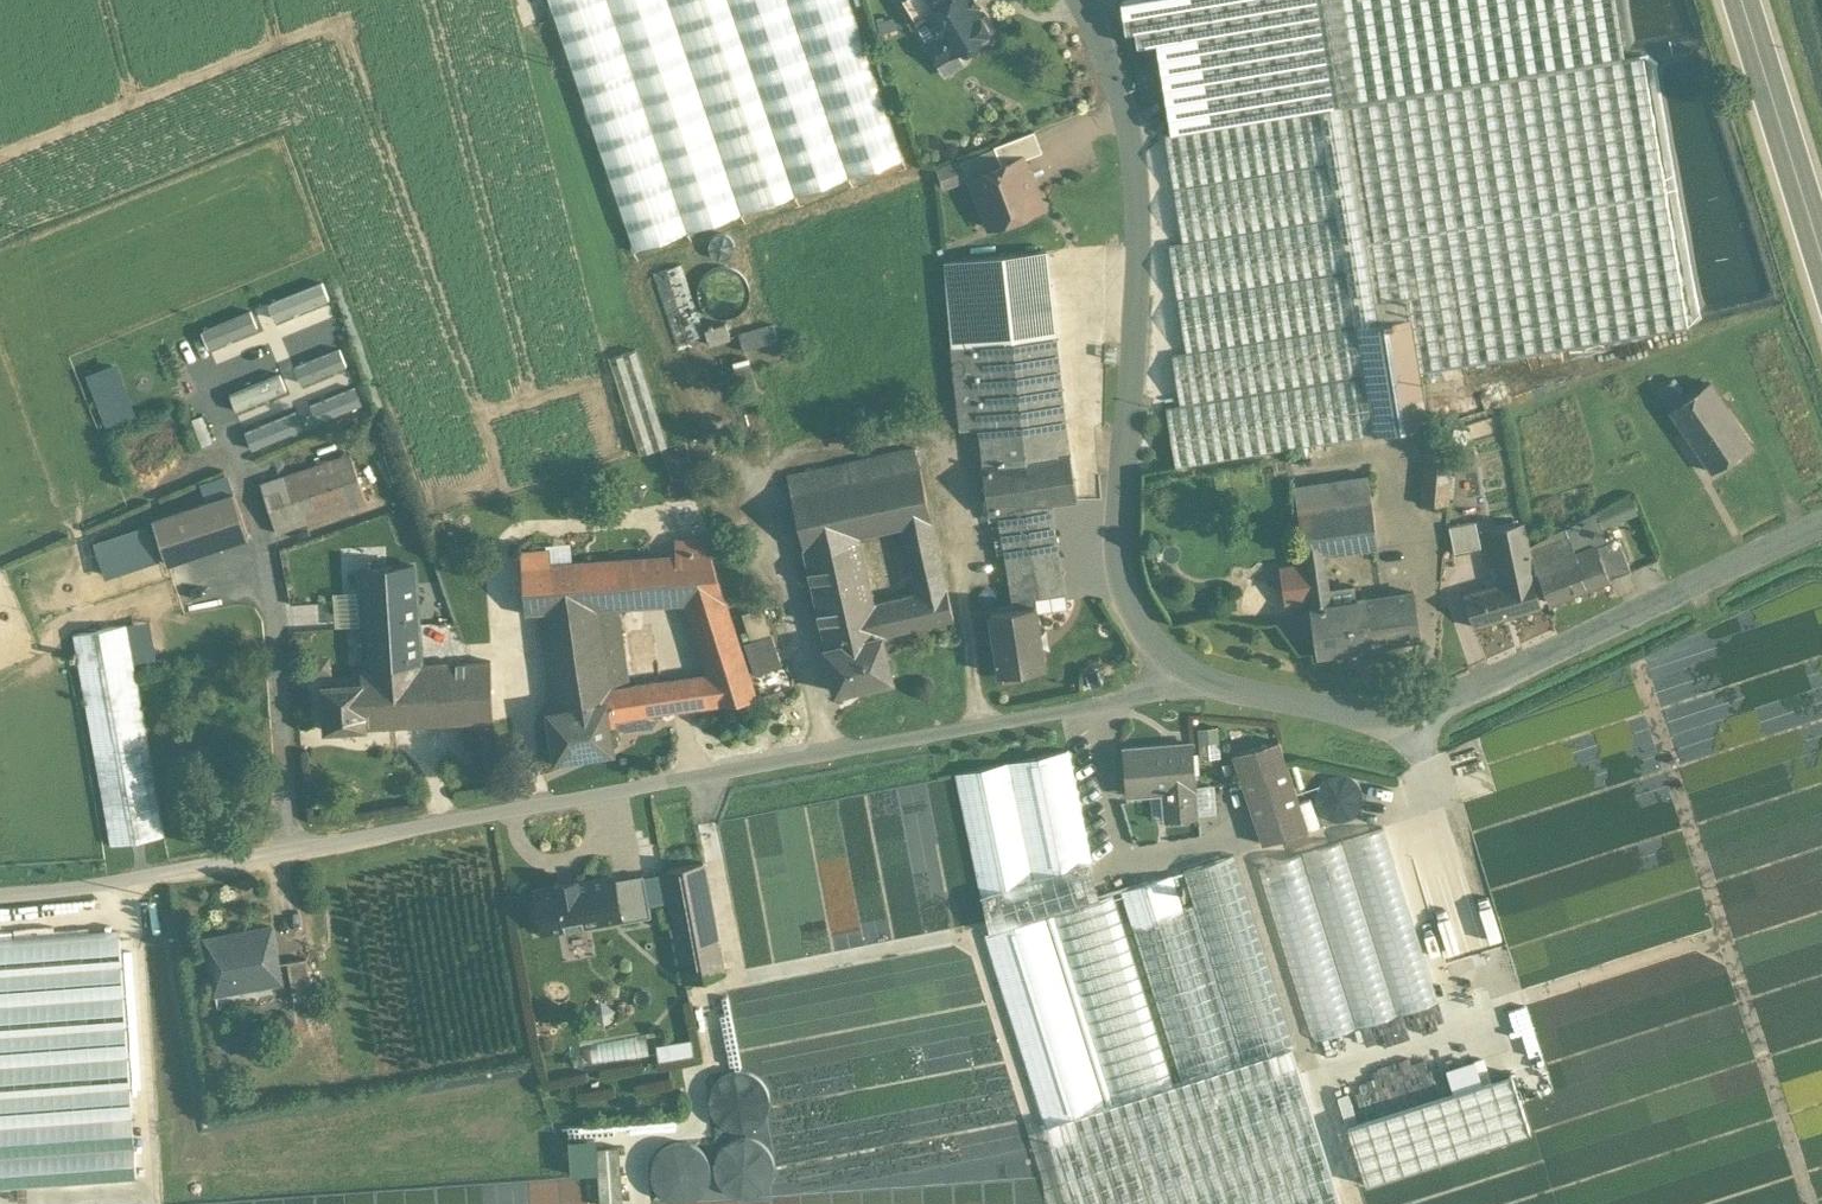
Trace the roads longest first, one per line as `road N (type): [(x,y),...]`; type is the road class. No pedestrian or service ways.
road 1 (residential): [(0,898),(80,894),(1118,701),(1193,679)]
road 2 (unclassified): [(1077,0),(1113,65),(1133,155),(1140,240),(1123,579),(1132,618),(1193,679)]
road 3 (unclassified): [(1193,679),(1398,714),(1425,707),(1821,522)]
road 4 (track): [(1812,1203),(1638,666)]
road 5 (track): [(1310,1064),(1724,931)]
road 6 (track): [(1243,847),(1353,1203)]
road 7 (track): [(973,932),(1060,1203)]
road 8 (secondary): [(1742,0),(1821,256)]

